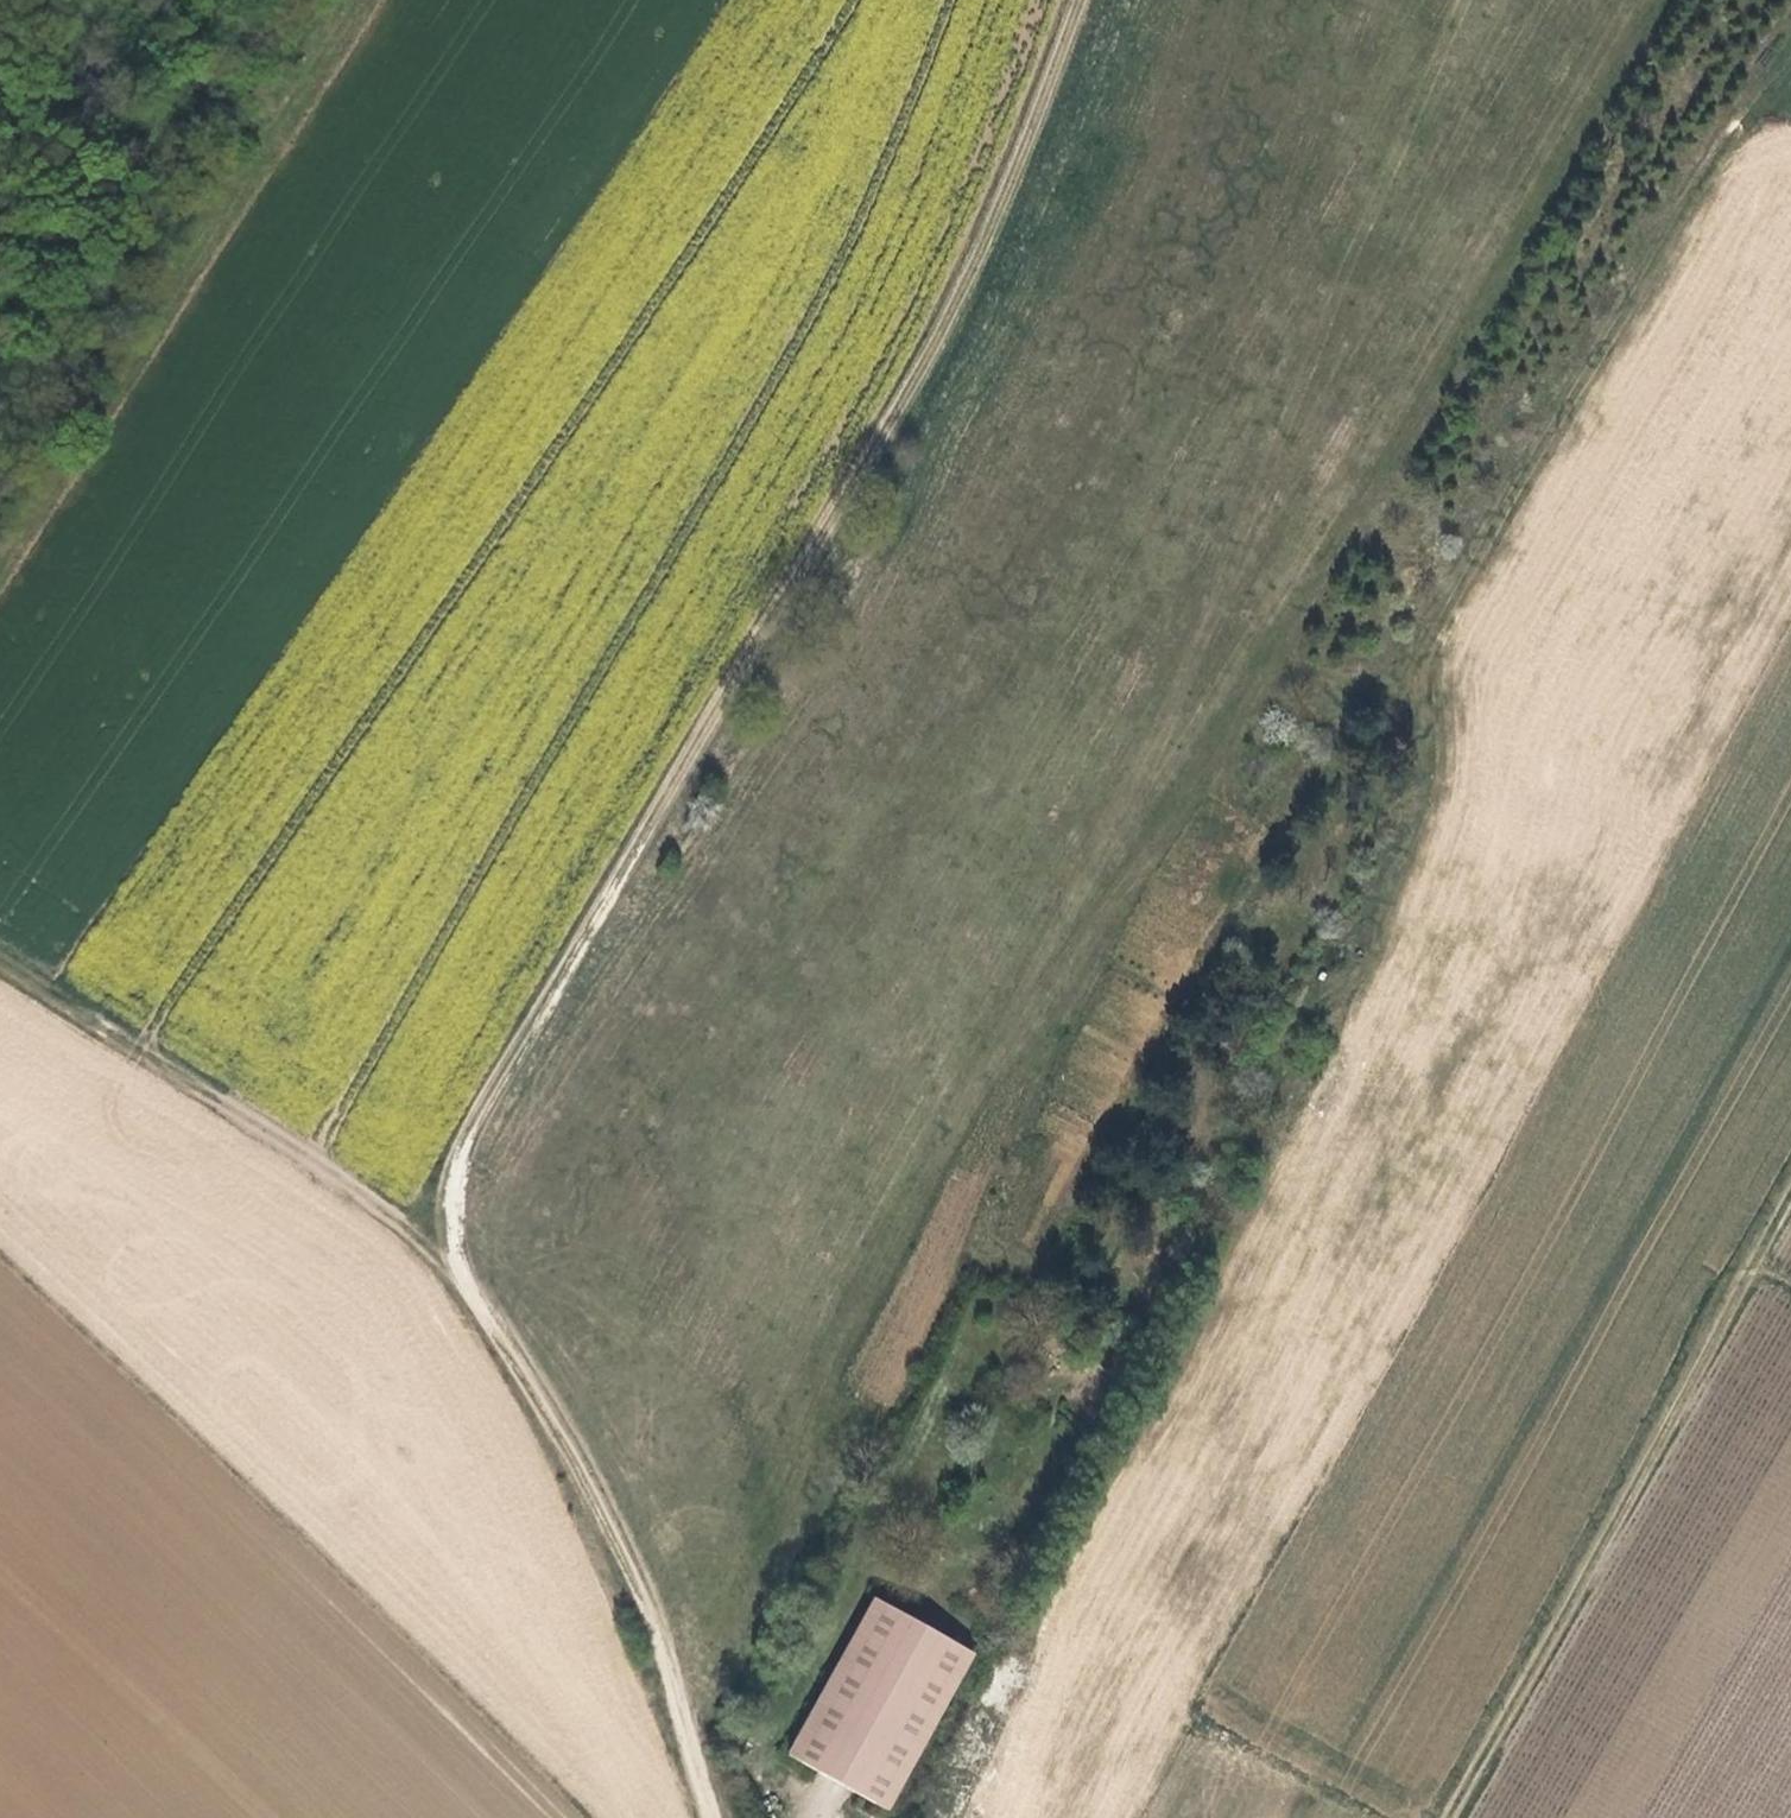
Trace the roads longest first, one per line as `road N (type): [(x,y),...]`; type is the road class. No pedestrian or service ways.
road 1 (track): [(712,1817),(663,1655),(582,1471),(473,1299),(448,1217),(459,1147),(941,333),(1075,0)]
road 2 (track): [(1438,1817),(1790,1117)]
road 3 (track): [(0,958),(351,1186),(473,1299)]

